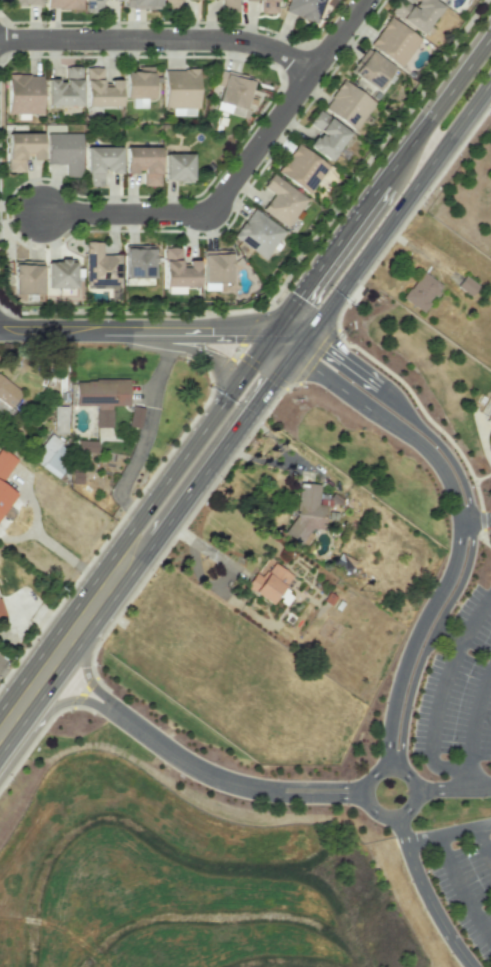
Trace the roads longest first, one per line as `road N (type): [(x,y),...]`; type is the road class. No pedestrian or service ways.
road 1 (secondary): [(0,754),(297,346)]
road 2 (secondary): [(267,336),(0,709)]
road 3 (residential): [(363,0),(209,208),(188,215),(41,213)]
road 4 (secondary): [(490,32),(267,336)]
road 5 (secondary): [(297,346),(490,80)]
road 6 (residential): [(0,38),(228,37),(312,70)]
road 7 (residential): [(0,328),(267,336)]

